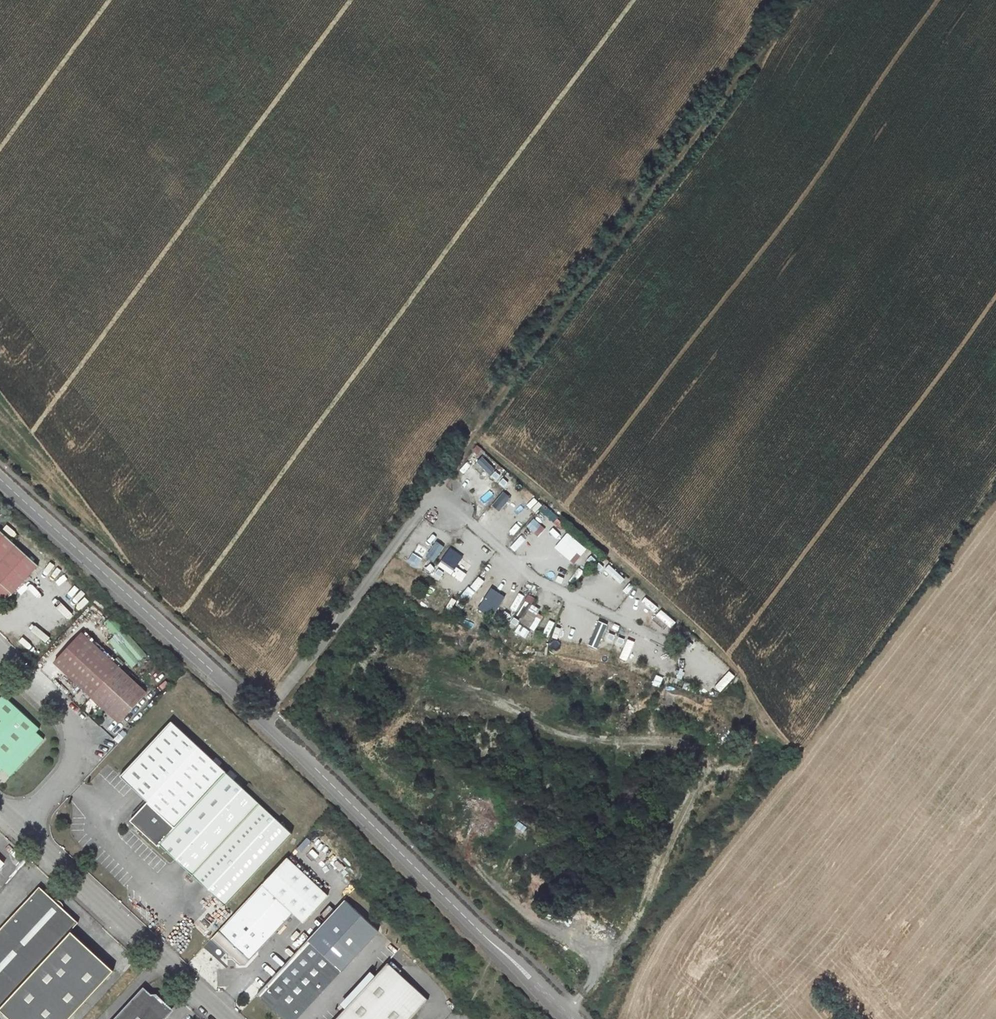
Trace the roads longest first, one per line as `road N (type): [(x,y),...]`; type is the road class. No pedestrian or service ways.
road 1 (unclassified): [(570,1018),(264,718),(0,479)]
road 2 (track): [(435,488),(799,0)]
road 3 (unclassified): [(16,823),(225,1018)]
road 4 (unclassified): [(16,823),(70,759),(71,728),(0,657)]

